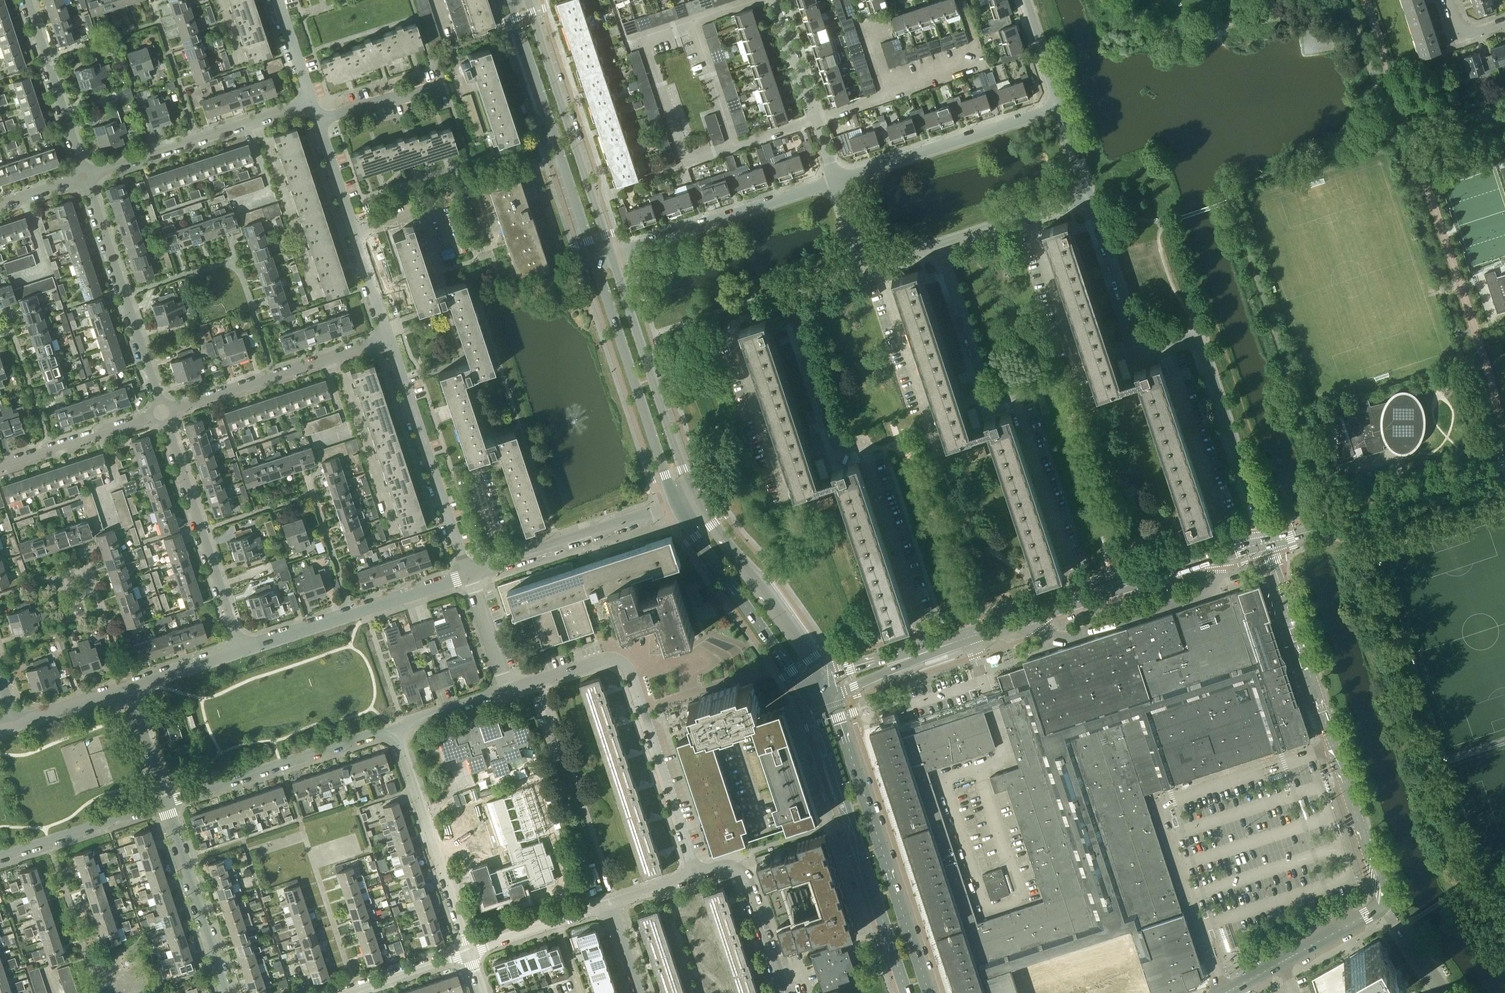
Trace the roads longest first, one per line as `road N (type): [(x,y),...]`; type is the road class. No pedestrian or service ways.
road 1 (residential): [(962,608),(906,436),(835,441),(792,309),(798,294),(867,271)]
road 2 (residential): [(1266,542),(1198,340),(1143,348),(1089,198)]
road 3 (residential): [(1116,568),(1057,390),(1050,383),(988,394),(939,246)]
road 4 (tertiary): [(1381,900),(1266,542)]
road 5 (secondary): [(915,656),(1266,542)]
road 6 (secondary): [(807,692),(907,992)]
road 7 (secondary): [(930,992),(831,695)]
road 8 (secondary): [(510,0),(595,259)]
road 9 (secondary): [(611,254),(528,0)]
road 10 (secondary): [(595,259),(677,503)]
road 11 (secondary): [(694,495),(611,254)]
road 12 (residential): [(467,574),(389,337)]
road 13 (residential): [(242,647),(163,411)]
road 14 (residential): [(163,411),(88,176)]
road 15 (residential): [(165,804),(397,726)]
road 16 (residential): [(397,726),(470,953)]
road 17 (residential): [(88,176),(314,100)]
road 18 (residential): [(163,411),(389,337)]
road 19 (residential): [(611,254),(836,180)]
road 20 (residential): [(242,647),(467,574)]
road 21 (residential): [(836,180),(1059,106)]
road 22 (secondary): [(677,503),(807,692)]
road 23 (residential): [(389,337),(321,123)]
road 24 (residential): [(699,871),(623,662)]
road 25 (residential): [(467,574),(677,503)]
road 26 (secondary): [(822,675),(694,495)]
road 27 (secondary): [(1266,542),(1474,477)]
road 28 (residential): [(226,992),(165,804)]
road 29 (residential): [(836,180),(775,0)]
road 30 (residential): [(88,176),(28,0)]
road 31 (tertiary): [(1225,992),(1381,900)]
road 32 (residential): [(321,123),(460,77),(451,48)]
road 33 (residential): [(785,992),(744,868),(699,871)]
road 34 (residential): [(0,858),(165,804)]
road 35 (residential): [(0,465),(163,411)]
road 36 (residential): [(939,246),(1089,198)]
road 37 (residential): [(607,902),(470,953)]
road 38 (residential): [(337,992),(470,953)]
road 39 (residential): [(507,690),(467,574)]
road 40 (residential): [(165,804),(129,687)]
road 41 (residential): [(507,690),(607,657),(623,662)]

